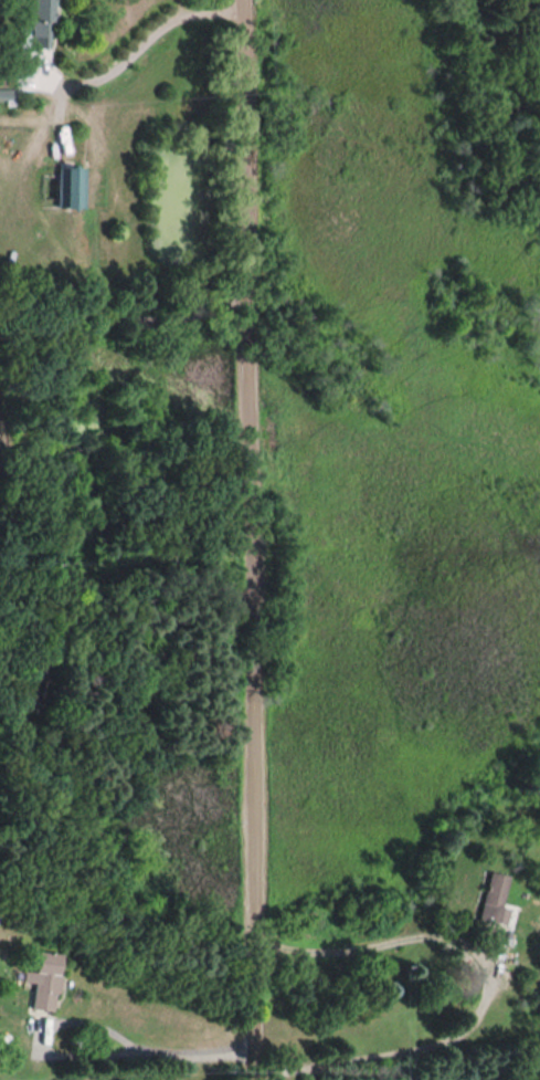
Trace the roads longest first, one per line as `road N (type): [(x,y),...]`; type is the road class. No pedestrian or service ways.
road 1 (residential): [(255,1079),(240,0)]

